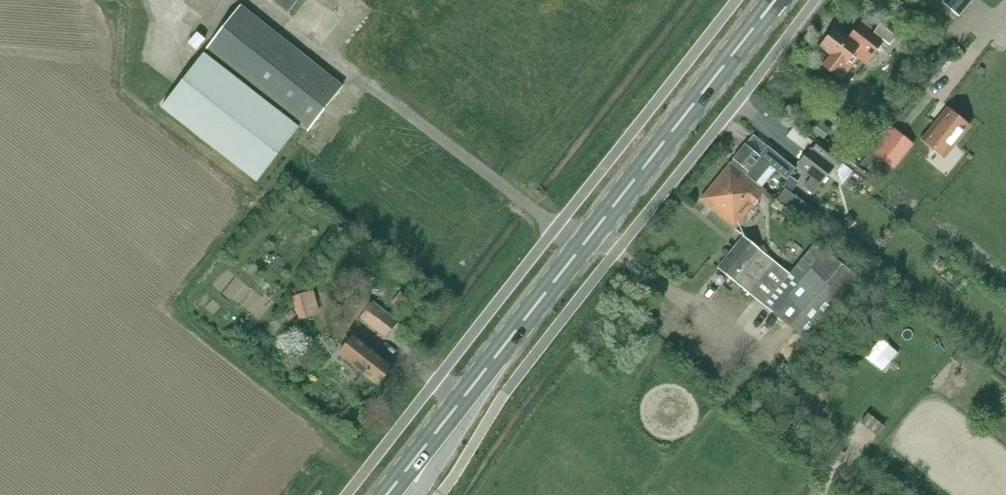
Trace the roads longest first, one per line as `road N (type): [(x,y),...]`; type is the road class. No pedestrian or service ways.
road 1 (secondary): [(393,494),(777,0)]

